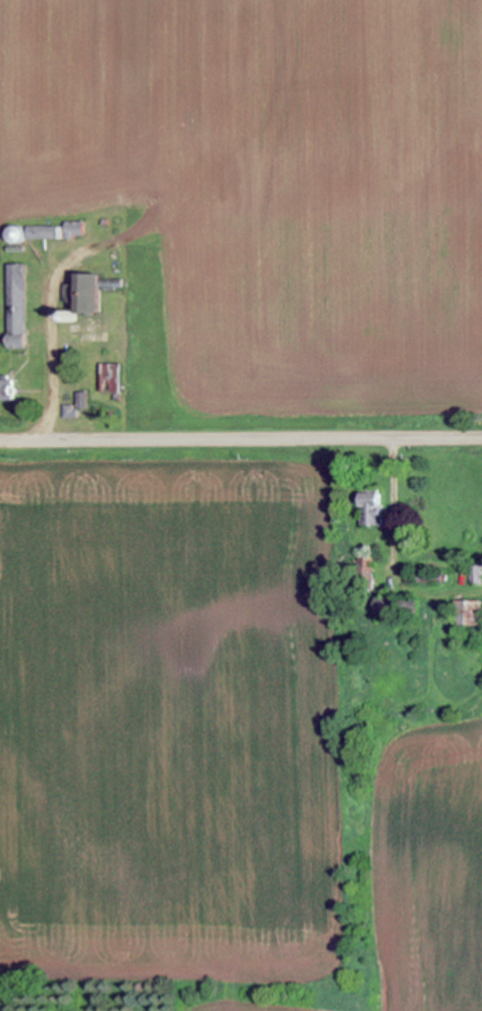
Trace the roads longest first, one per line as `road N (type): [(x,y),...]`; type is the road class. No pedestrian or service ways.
road 1 (residential): [(481,441),(0,443)]

